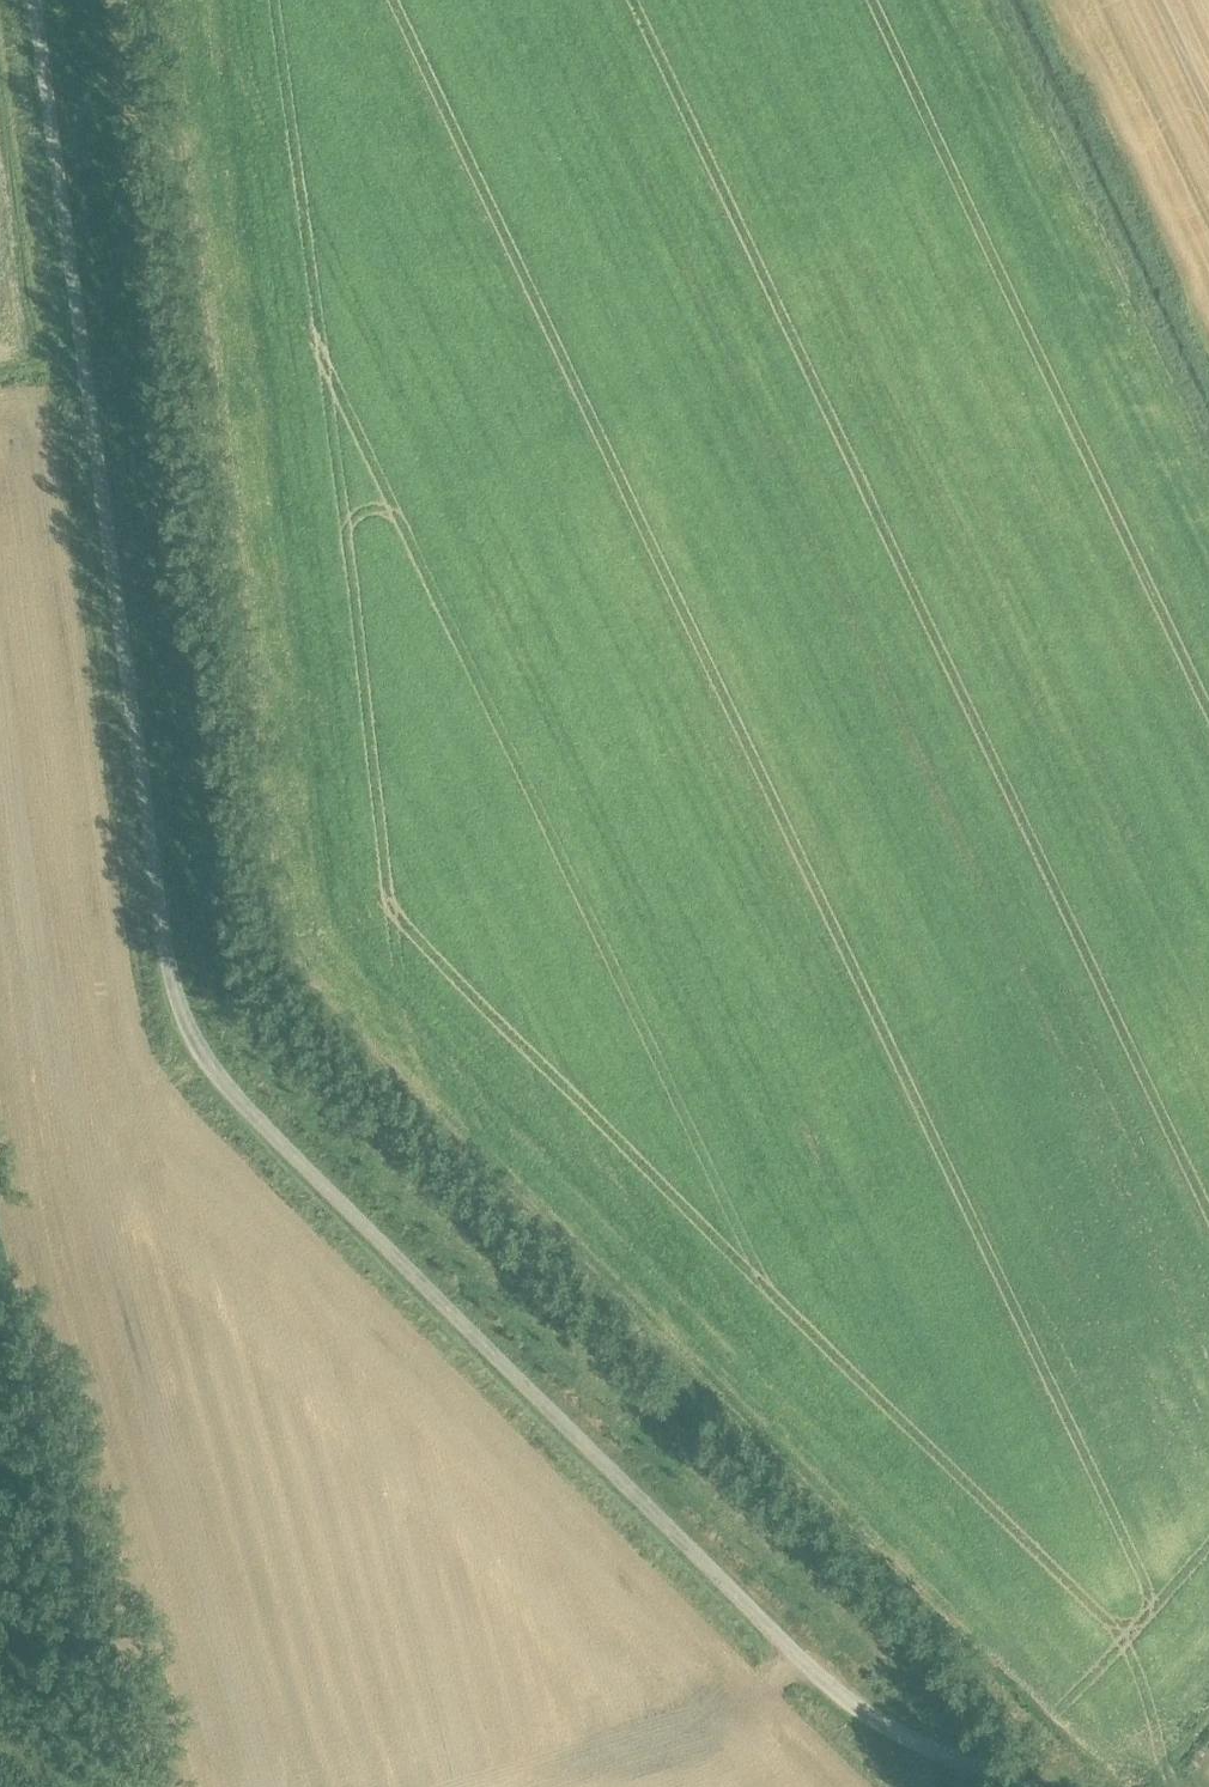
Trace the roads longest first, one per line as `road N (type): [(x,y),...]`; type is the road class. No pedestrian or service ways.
road 1 (unclassified): [(1016,1786),(833,1691),(217,1045),(185,949),(60,0)]

